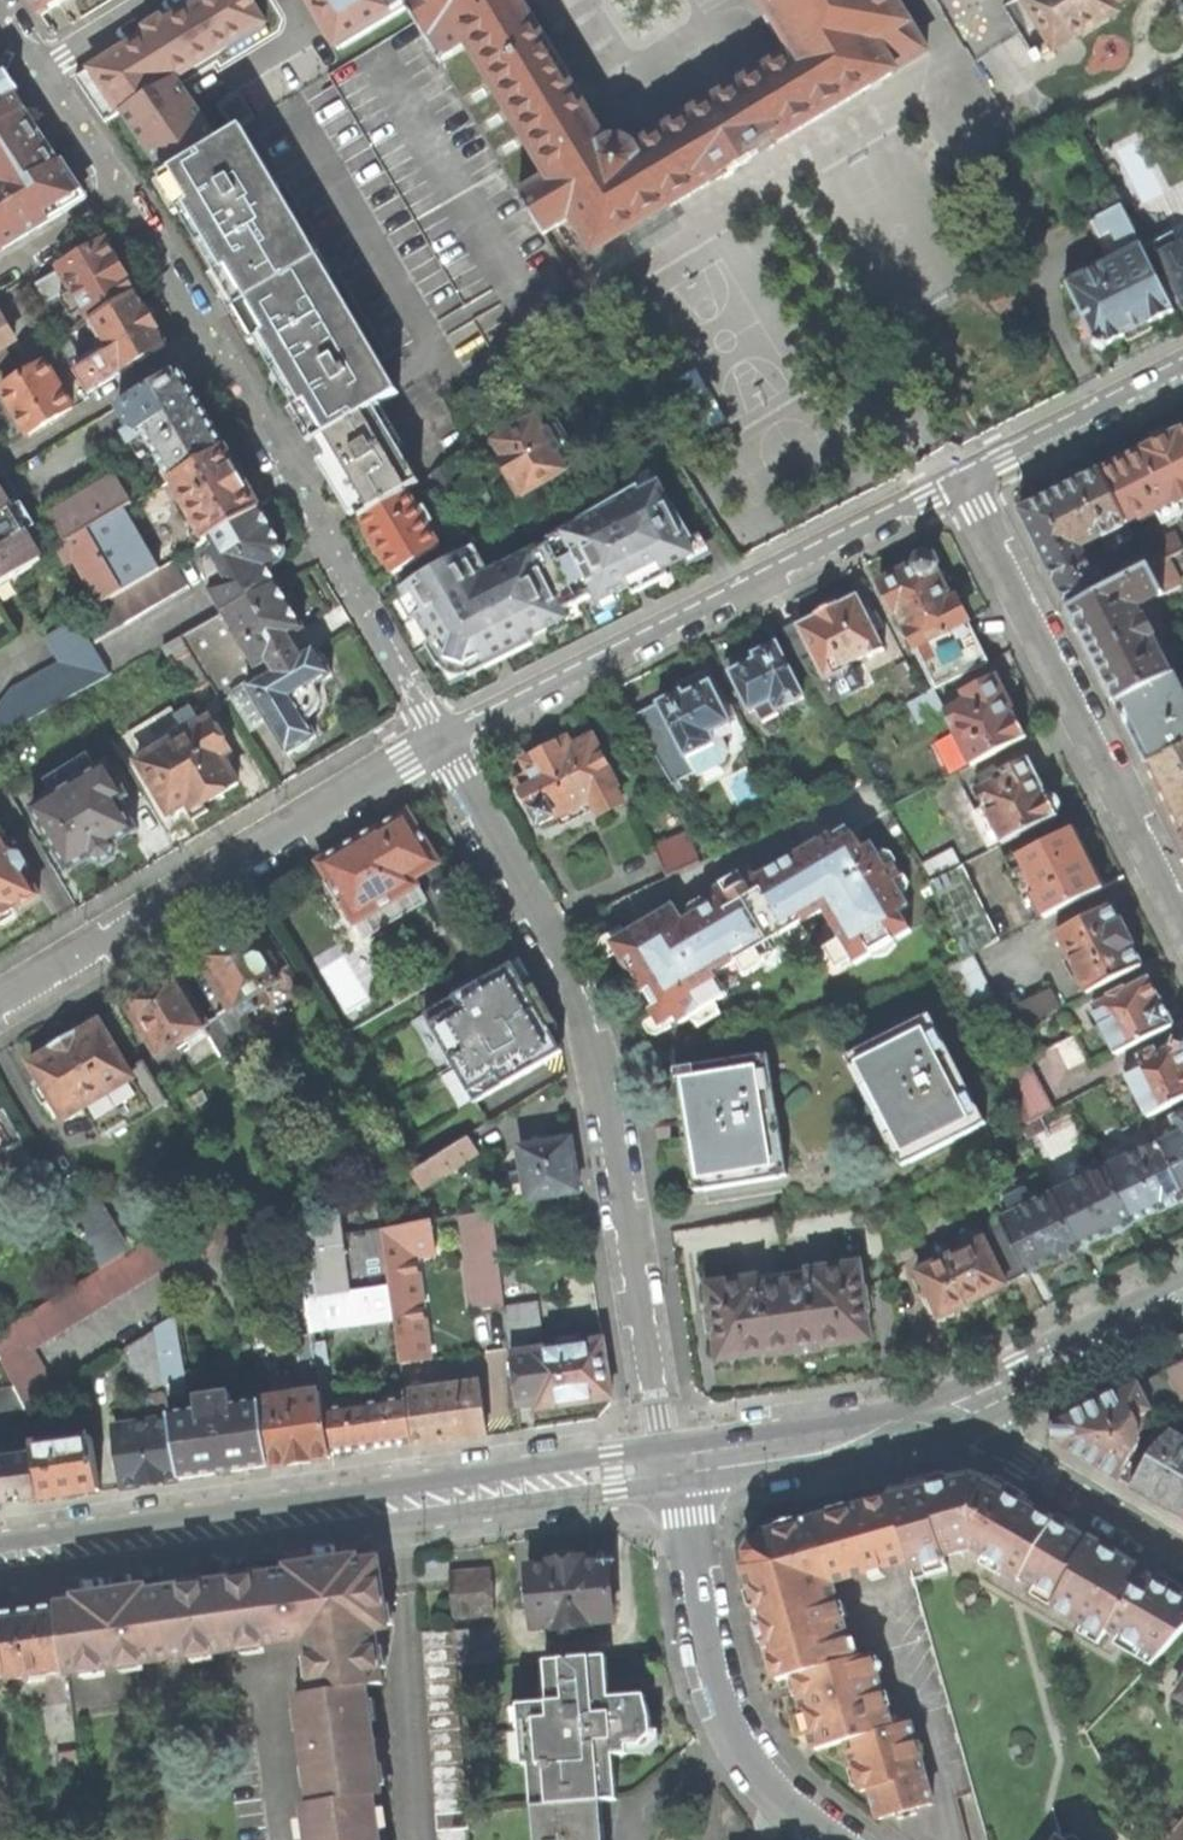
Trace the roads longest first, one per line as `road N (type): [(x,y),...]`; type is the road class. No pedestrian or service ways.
road 1 (residential): [(669,1467),(597,1051),(550,928),(442,740)]
road 2 (tertiary): [(669,1467),(0,1555)]
road 3 (residential): [(121,198),(442,740)]
road 4 (residential): [(442,740),(967,476)]
road 5 (residential): [(0,1003),(442,740)]
road 6 (residential): [(1182,922),(967,476)]
road 7 (residential): [(683,1464),(707,1645),(737,1737),(793,1805),(841,1839)]
road 8 (residential): [(1182,1558),(942,1414)]
road 9 (tertiary): [(1182,1296),(942,1414)]
road 10 (tertiary): [(942,1414),(683,1464)]
road 11 (residential): [(967,476),(1182,367)]
road 12 (residential): [(37,70),(121,198)]
road 13 (residential): [(0,272),(121,198)]
road 14 (residential): [(150,0),(37,70)]

